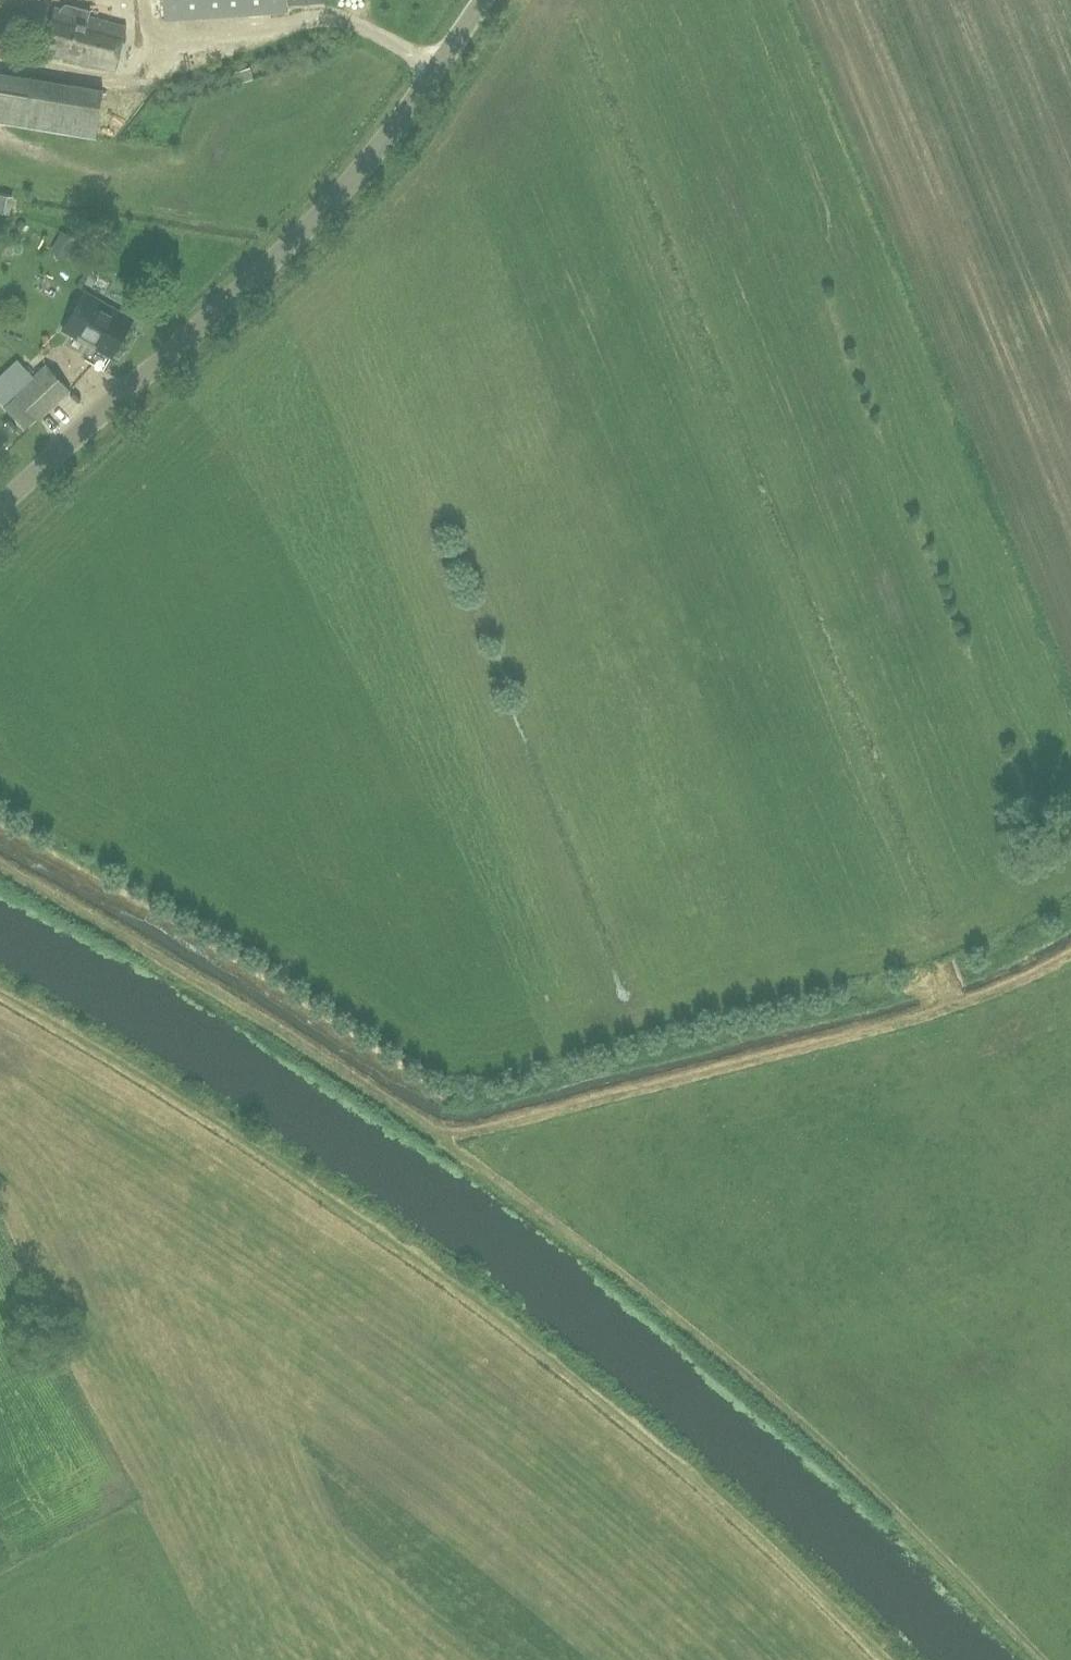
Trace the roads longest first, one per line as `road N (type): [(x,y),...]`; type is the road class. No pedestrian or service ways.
road 1 (unclassified): [(0,513),(297,229),(382,133),(476,0)]

